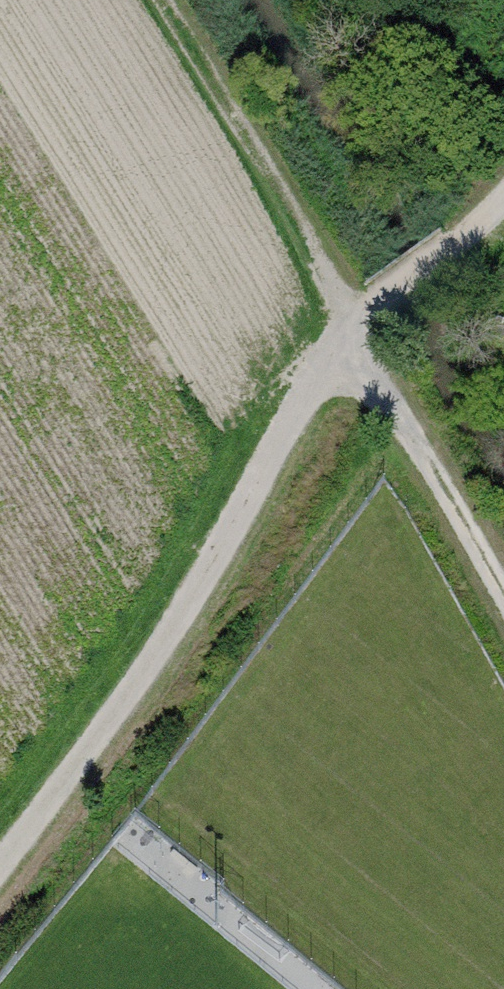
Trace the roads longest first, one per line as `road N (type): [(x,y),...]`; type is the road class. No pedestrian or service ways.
road 1 (track): [(0,875),(190,615),(298,408),(351,334)]
road 2 (track): [(503,602),(351,334),(371,308),(469,232),(503,187)]

